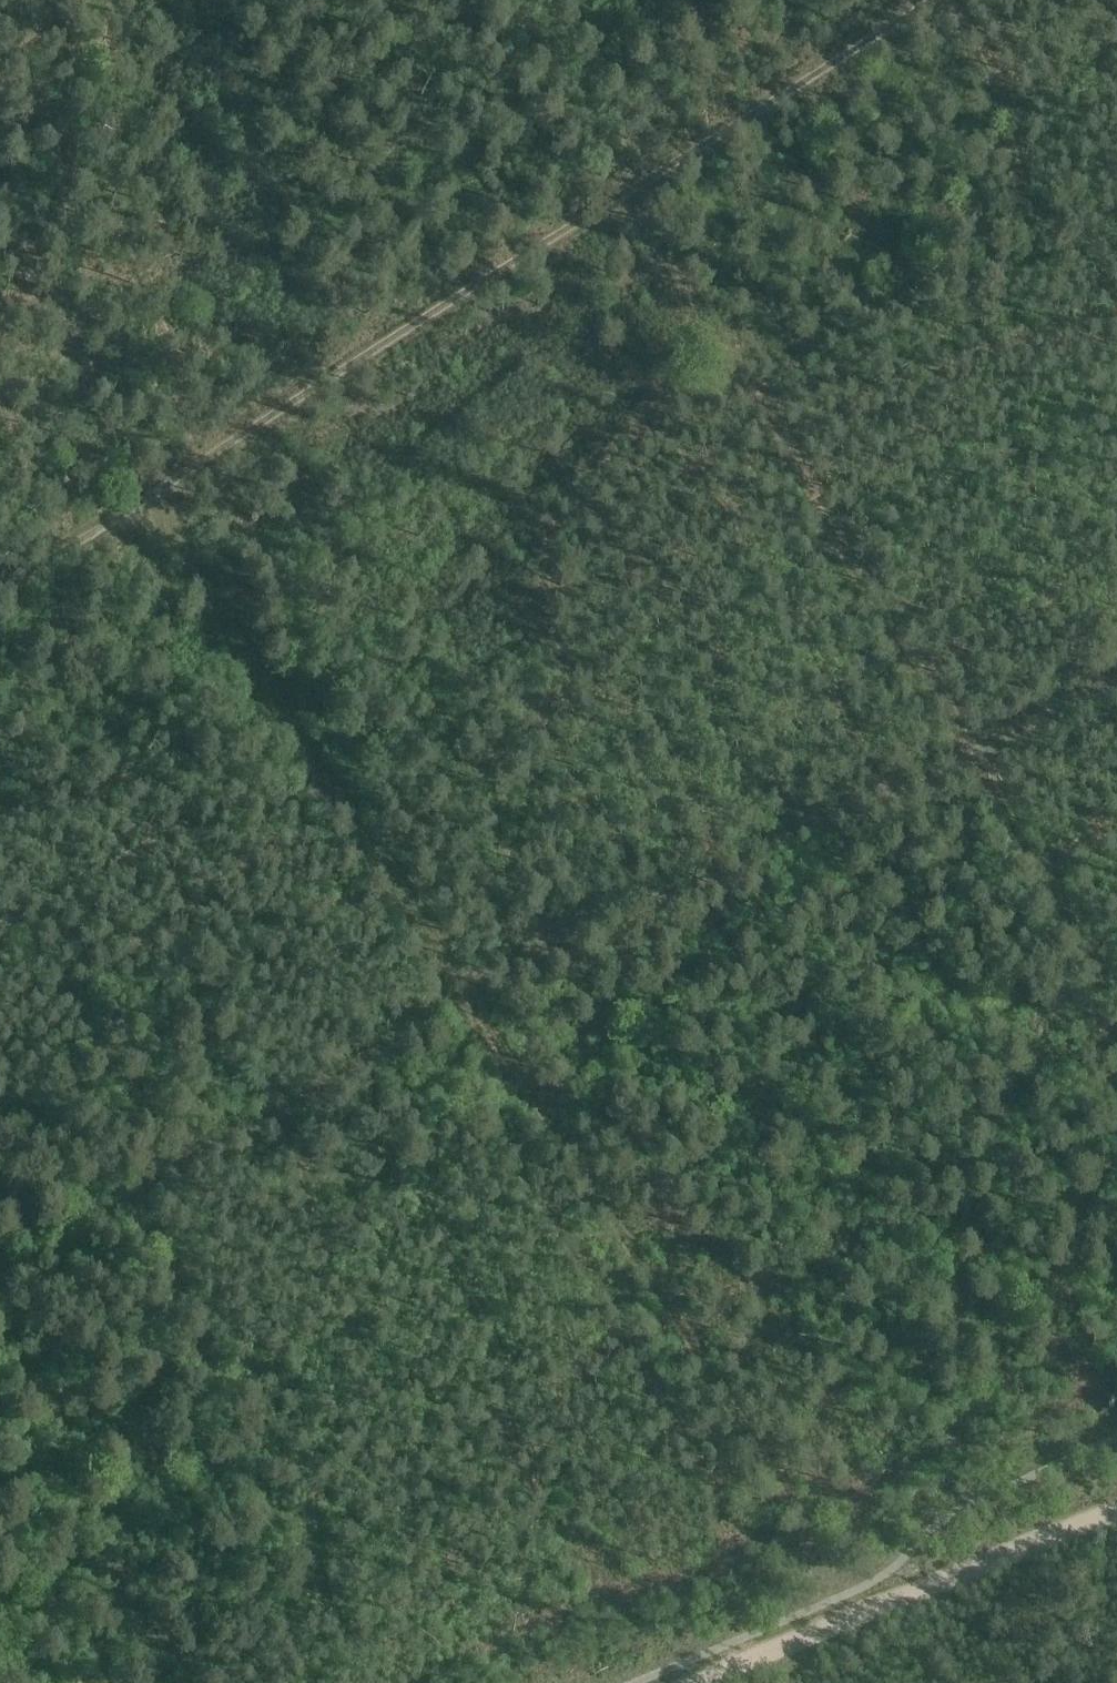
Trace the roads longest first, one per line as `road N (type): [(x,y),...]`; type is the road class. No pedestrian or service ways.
road 1 (track): [(0,590),(931,0)]
road 2 (track): [(697,1682),(1116,1509)]

